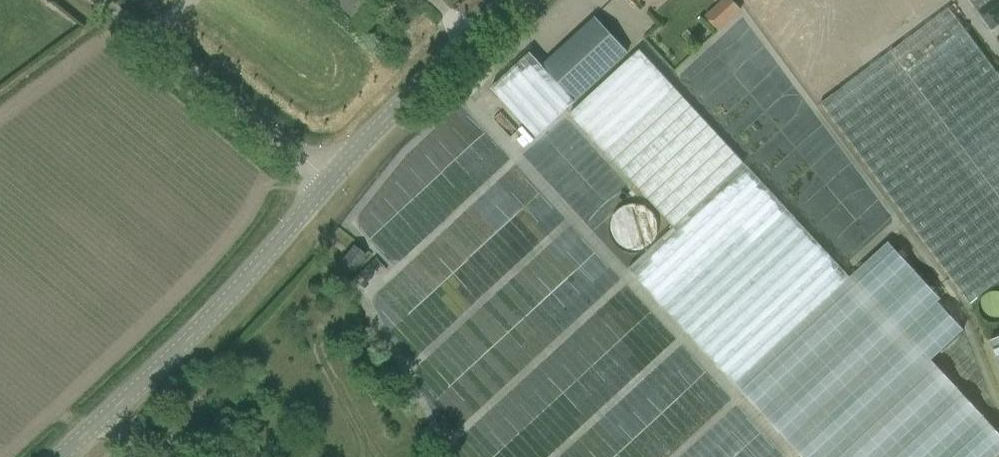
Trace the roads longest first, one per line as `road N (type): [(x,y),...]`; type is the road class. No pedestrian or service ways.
road 1 (tertiary): [(58,456),(251,270),(327,179)]
road 2 (unclassified): [(92,0),(327,179)]
road 3 (tertiary): [(327,179),(518,0)]

